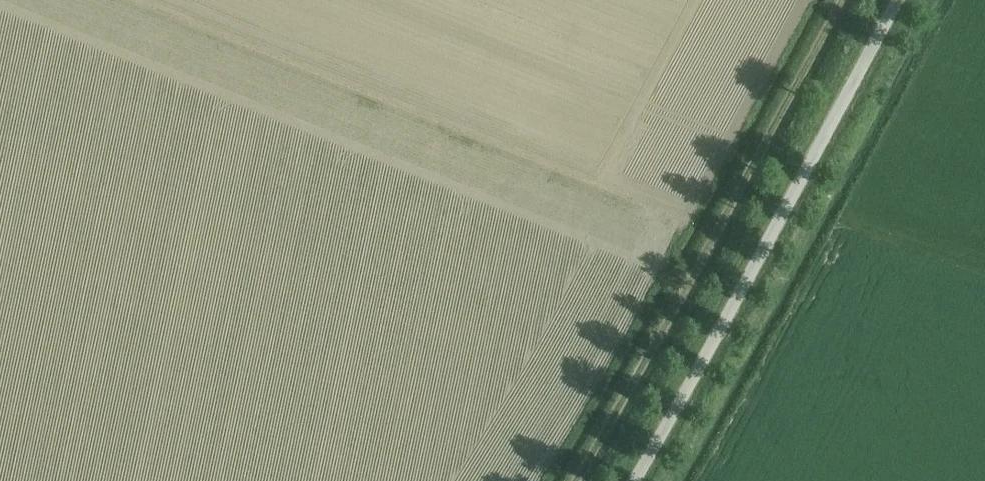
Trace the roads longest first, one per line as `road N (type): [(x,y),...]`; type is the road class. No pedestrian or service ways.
road 1 (track): [(829,0),(554,480)]
road 2 (unclassified): [(630,480),(896,0)]

